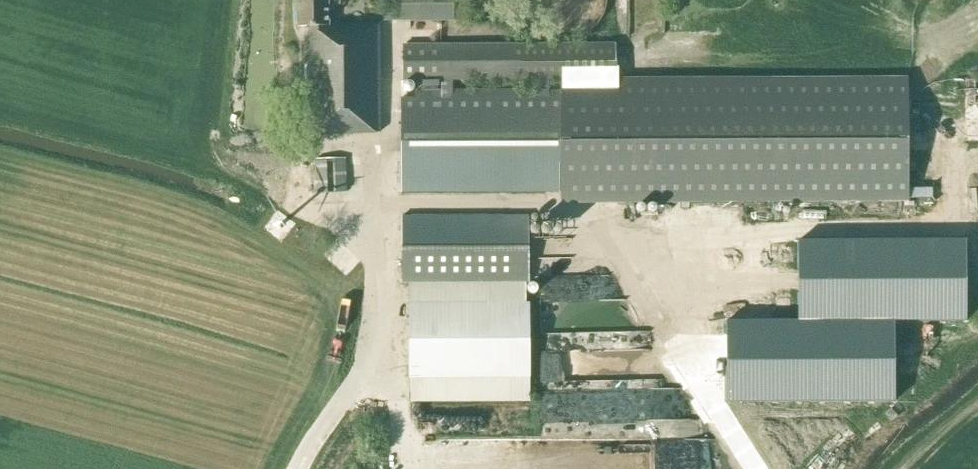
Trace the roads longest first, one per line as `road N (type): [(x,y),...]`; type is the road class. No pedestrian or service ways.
road 1 (unclassified): [(757,468),(617,250)]

